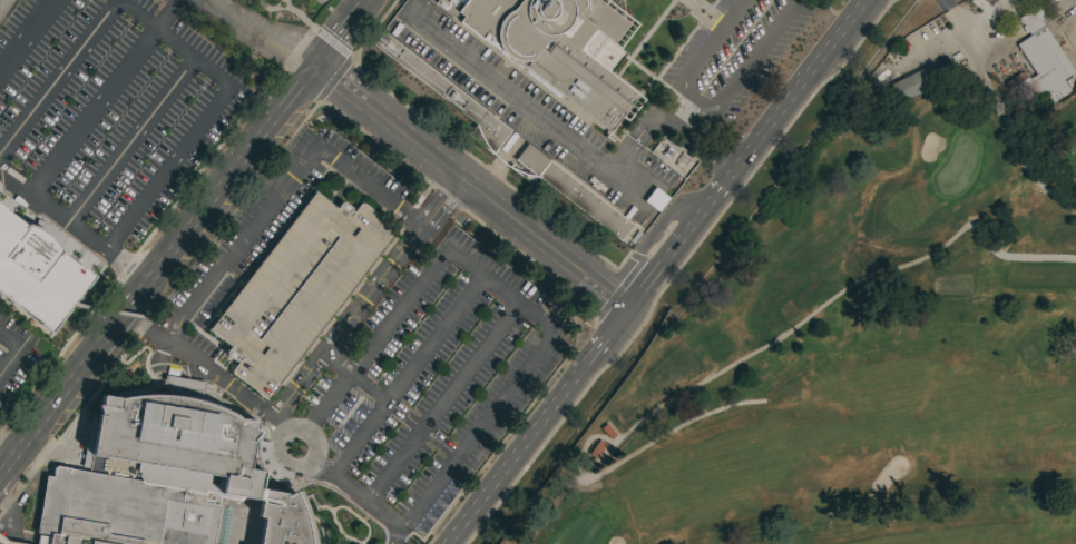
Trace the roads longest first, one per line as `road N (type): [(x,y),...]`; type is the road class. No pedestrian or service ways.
road 1 (primary): [(365,0),(0,477)]
road 2 (tertiary): [(627,307),(309,73)]
road 3 (primary): [(713,196),(862,0)]
road 4 (primary): [(443,543),(583,365)]
road 5 (primary): [(627,307),(713,196)]

